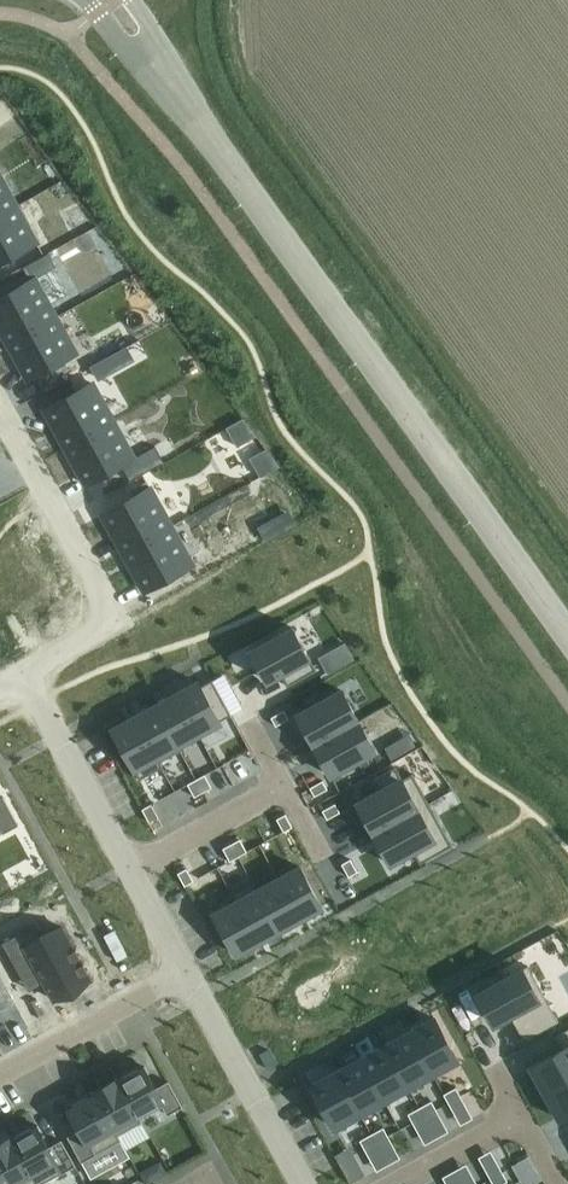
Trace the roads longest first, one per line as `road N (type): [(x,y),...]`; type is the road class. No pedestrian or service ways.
road 1 (tertiary): [(159,69),(567,633)]
road 2 (residential): [(305,1183),(188,974)]
road 3 (residential): [(0,412),(114,620)]
road 4 (residential): [(129,868),(25,673)]
road 5 (residential): [(188,974),(0,1077)]
road 6 (residential): [(129,868),(281,781)]
road 7 (residential): [(391,1183),(524,1115)]
road 8 (residential): [(188,974),(129,868)]

